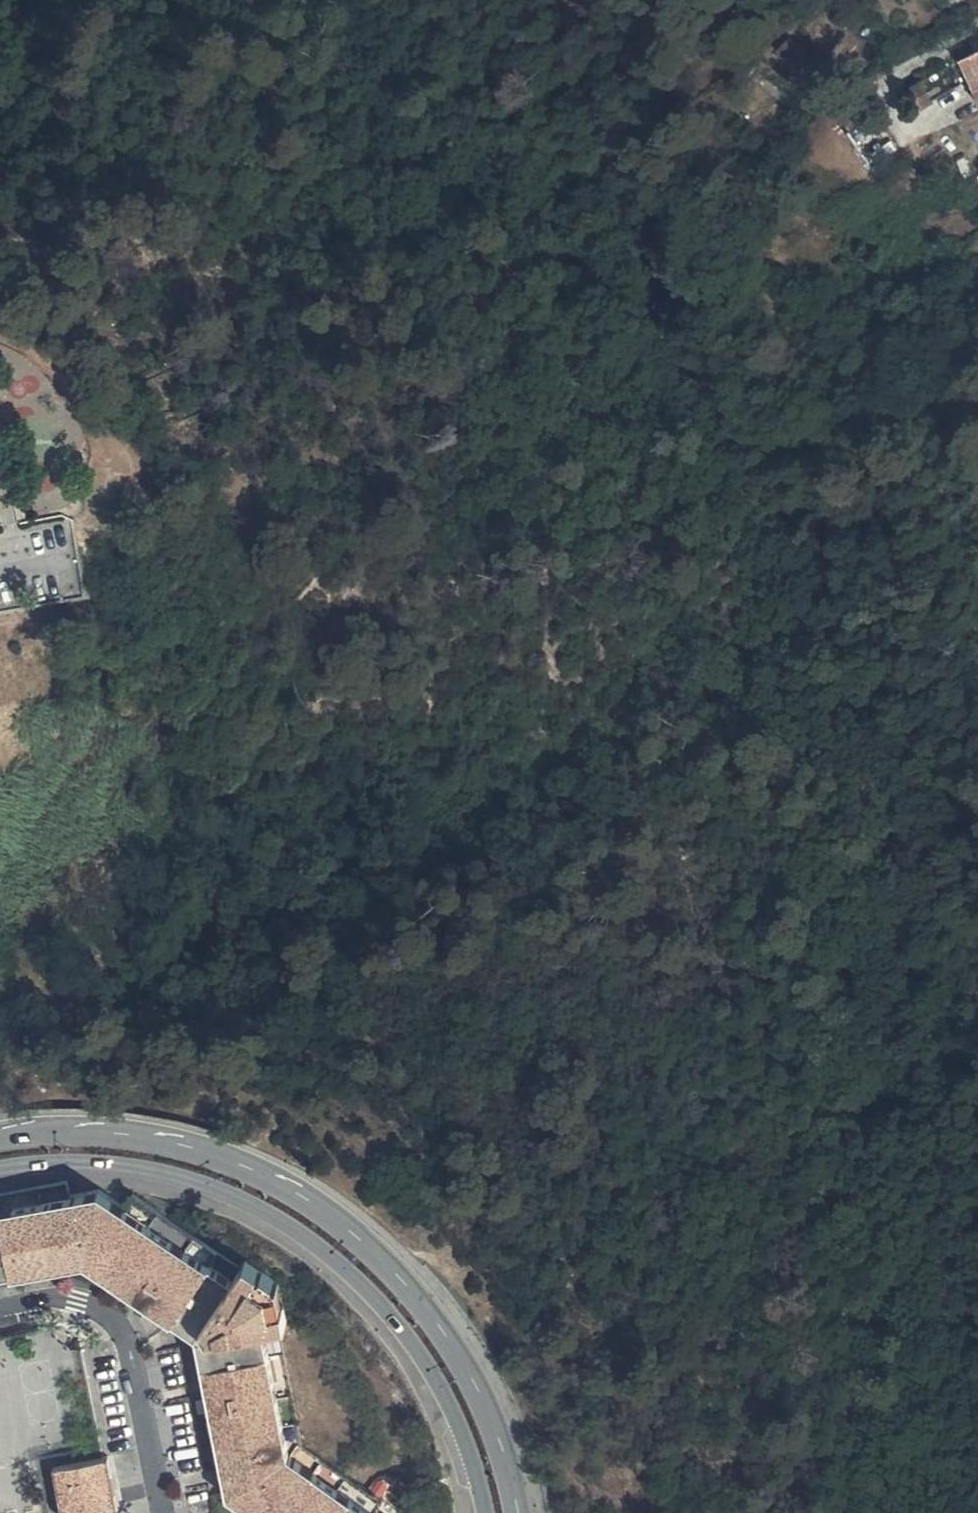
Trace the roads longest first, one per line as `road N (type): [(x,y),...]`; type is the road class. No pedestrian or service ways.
road 1 (unclassified): [(519,1512),(493,1423),(443,1331),(388,1267),(312,1204),(200,1150),(73,1131),(0,1140)]
road 2 (unclassified): [(0,1170),(133,1169),(240,1199),(291,1229),(389,1315),(420,1354),(465,1439),(486,1512)]
road 3 (residential): [(166,1512),(120,1332),(93,1306),(0,1307)]

